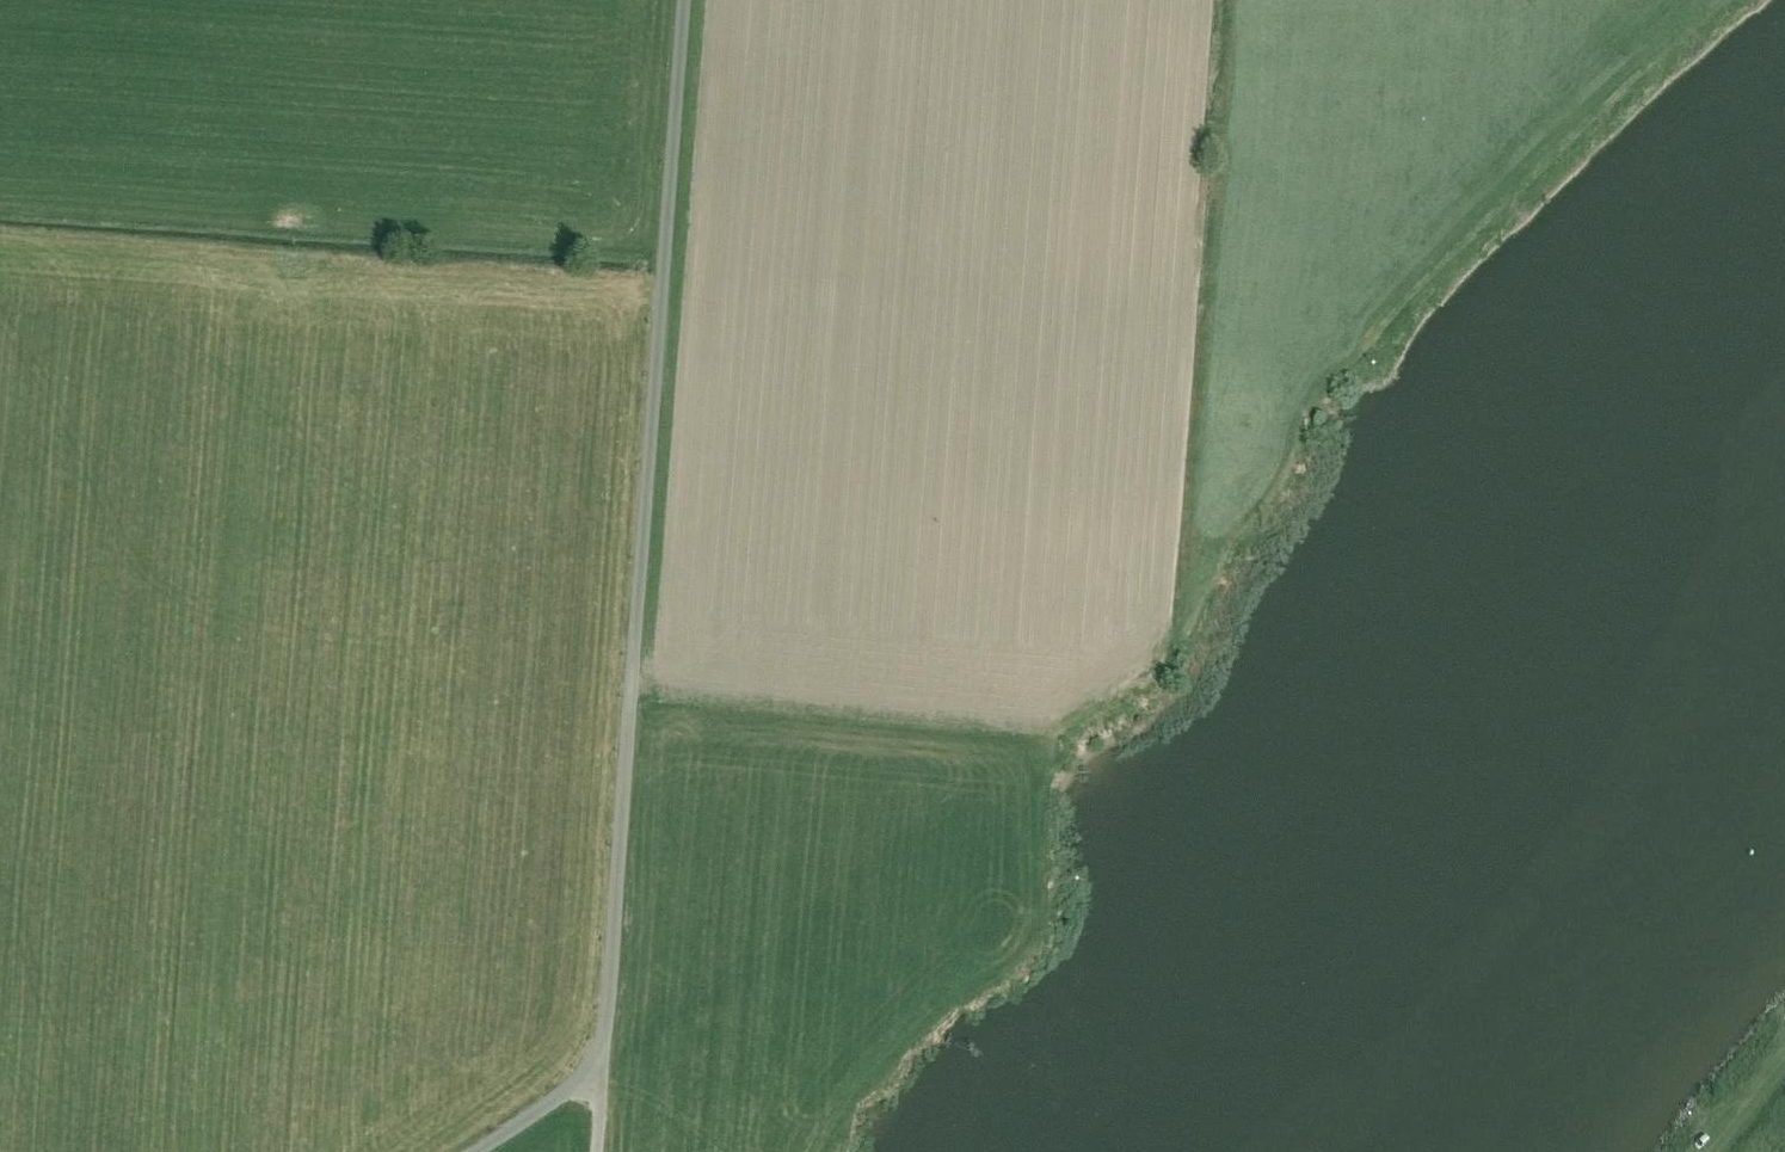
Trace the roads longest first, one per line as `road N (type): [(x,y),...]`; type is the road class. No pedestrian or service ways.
road 1 (unclassified): [(595,1151),(682,0)]

